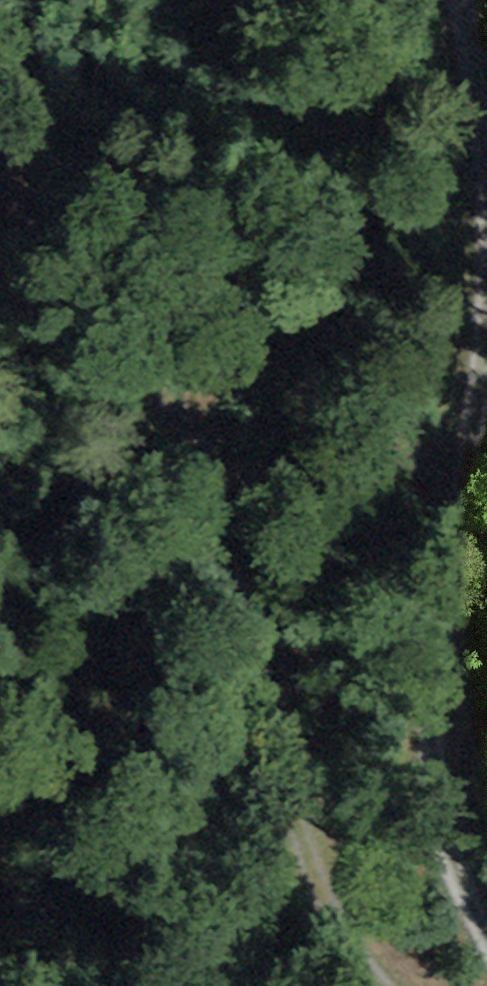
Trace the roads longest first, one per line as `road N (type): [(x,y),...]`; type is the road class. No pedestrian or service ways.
road 1 (track): [(380,985),(319,879),(231,572),(163,376),(0,182)]
road 2 (track): [(486,311),(452,731),(454,827),(470,907),(486,939)]
road 3 (track): [(464,0),(486,134)]

